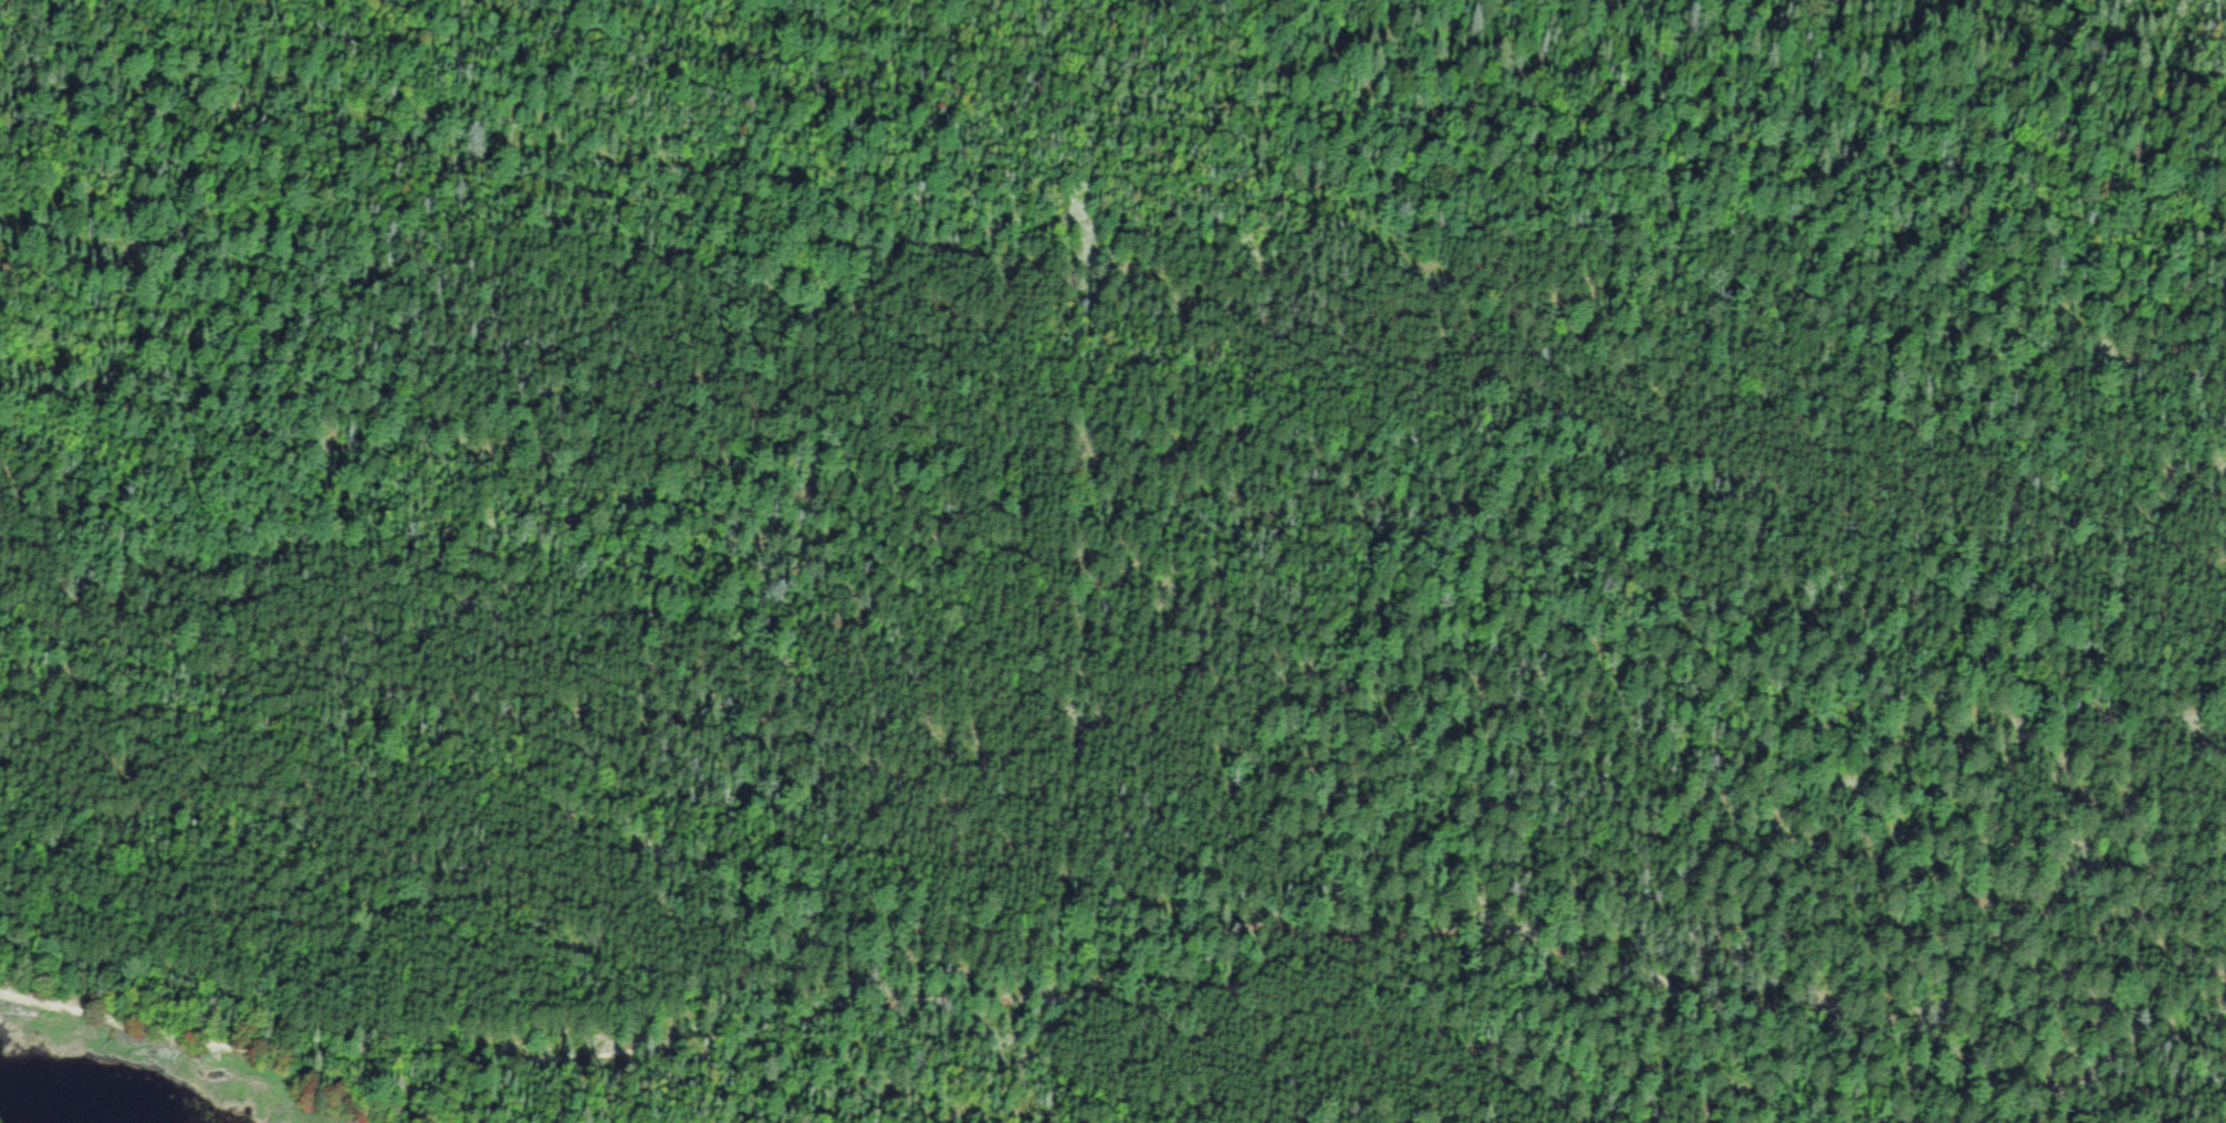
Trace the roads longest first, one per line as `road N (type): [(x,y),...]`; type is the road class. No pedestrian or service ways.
road 1 (track): [(2225,1097),(2094,1079),(1533,935),(1396,921),(1101,948),(744,1037),(299,1017),(0,952)]

